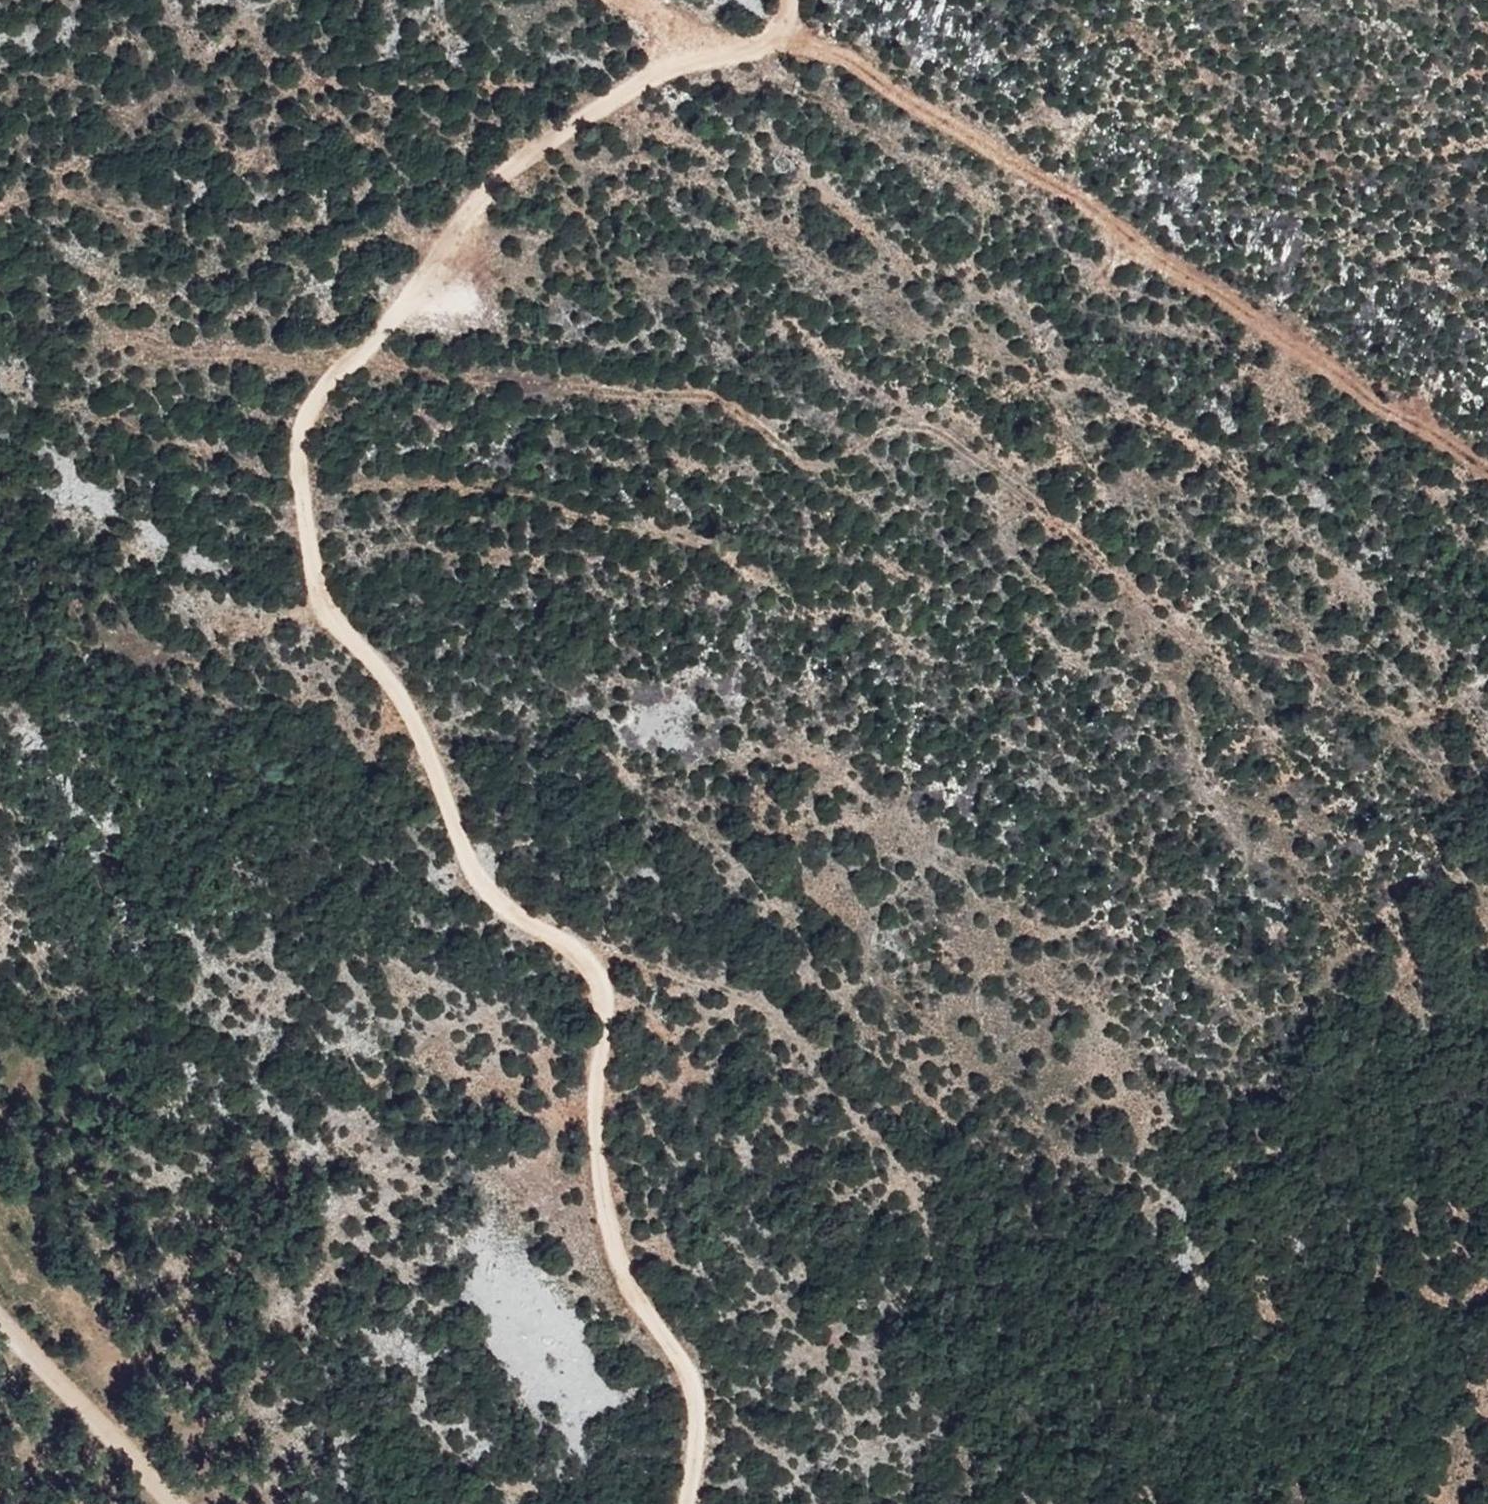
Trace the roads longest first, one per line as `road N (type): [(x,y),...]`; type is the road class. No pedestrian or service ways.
road 1 (track): [(689,1503),(697,1385),(614,1248),(595,1124),(598,977),(574,945),(498,903),(470,864),(398,691),(326,603),(298,435),(315,397),(363,362),(485,191),(675,64),(737,57),(775,30),(788,0)]
road 2 (unclassified): [(0,1311),(174,1503)]

